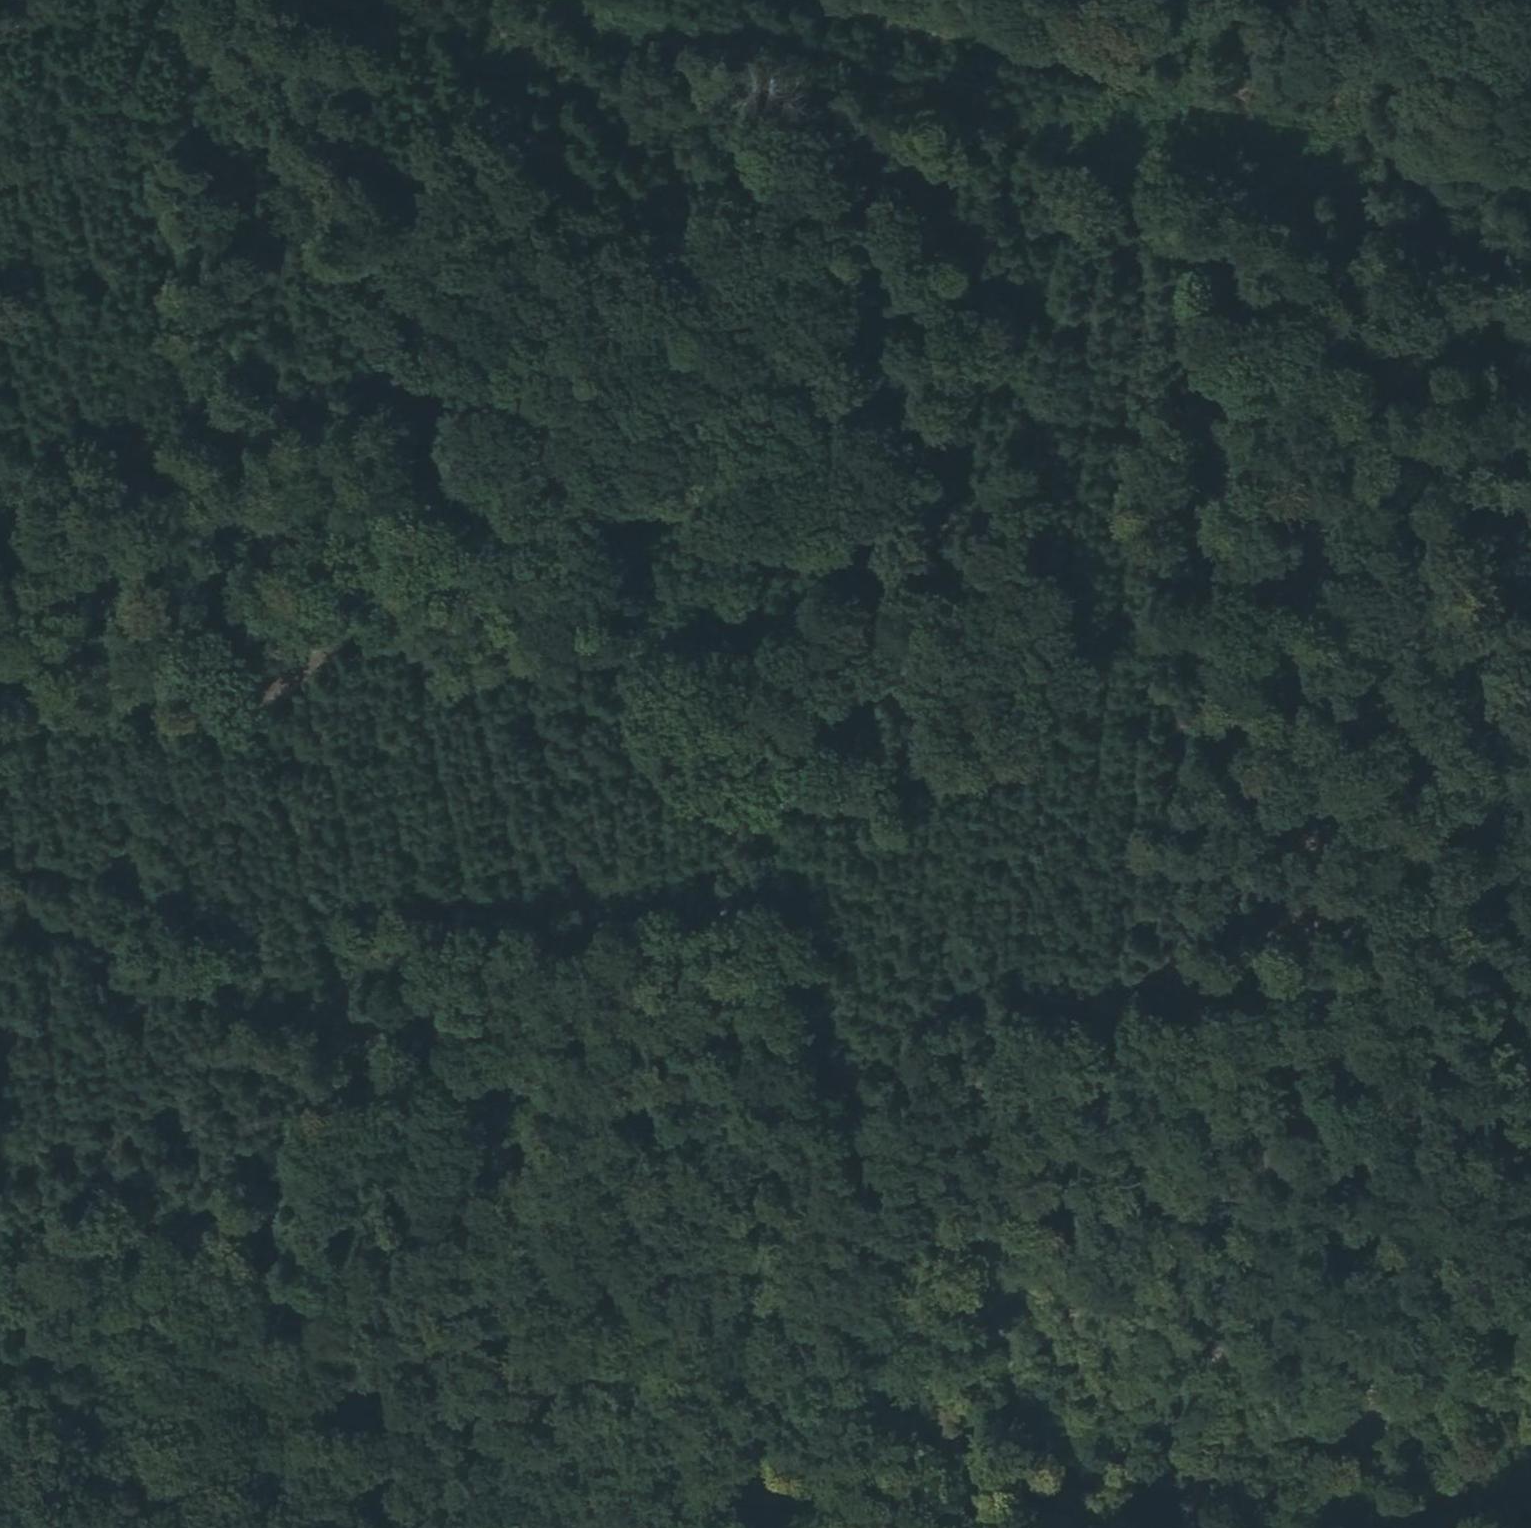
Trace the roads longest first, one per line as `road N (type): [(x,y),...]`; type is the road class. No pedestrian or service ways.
road 1 (track): [(1335,1527),(1530,1473)]

